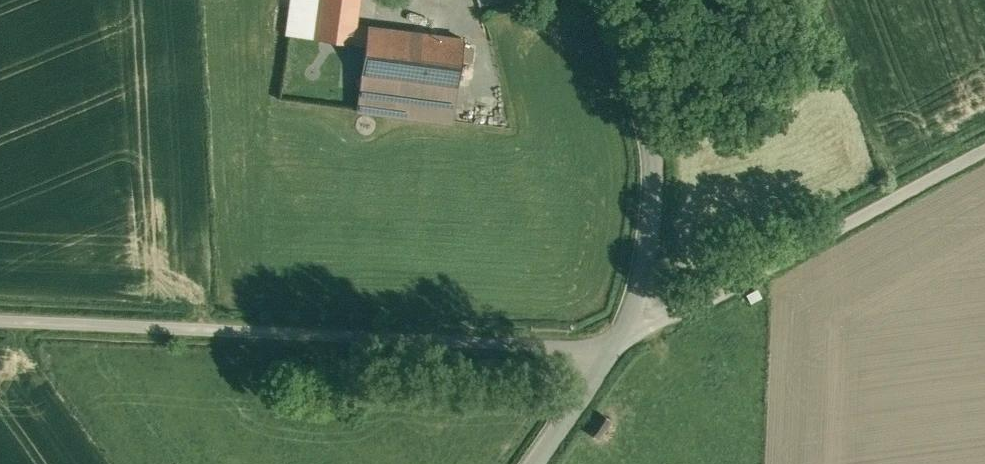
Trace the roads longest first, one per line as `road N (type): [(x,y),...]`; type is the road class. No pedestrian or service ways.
road 1 (unclassified): [(0,319),(617,342)]
road 2 (unclassified): [(617,342),(984,146)]
road 3 (unclassified): [(607,0),(647,111),(660,211),(617,342)]
road 4 (unclassified): [(617,342),(536,463)]

